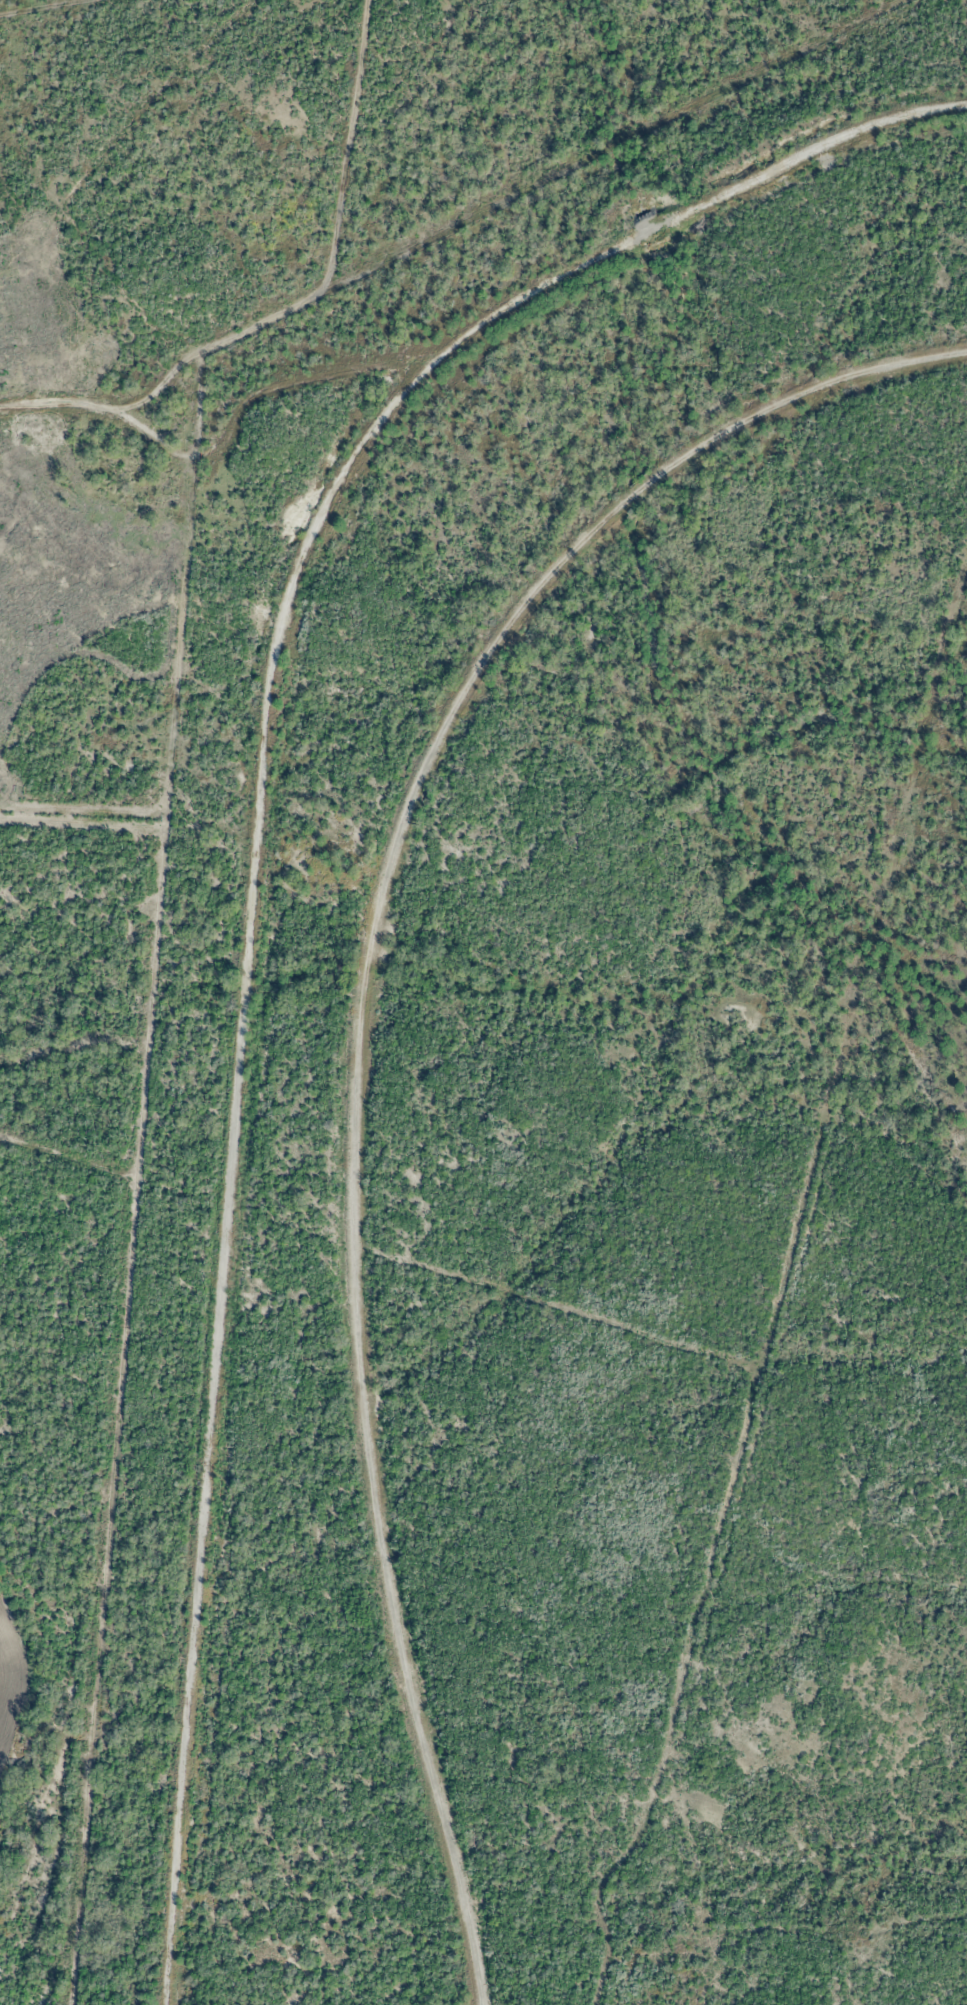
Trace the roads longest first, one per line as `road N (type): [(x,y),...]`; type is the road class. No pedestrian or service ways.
road 1 (track): [(966,75),(838,106),(707,160),(504,305),(363,437),(305,515),(281,622),(196,2004)]

